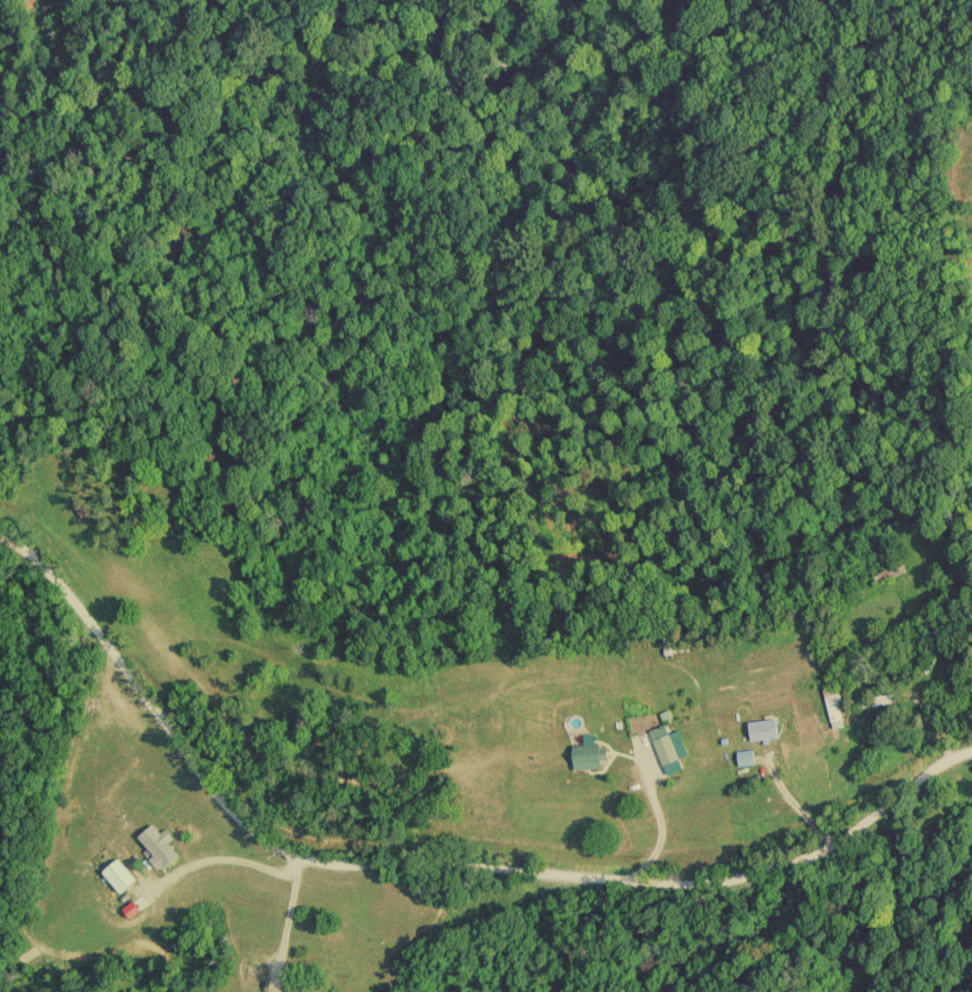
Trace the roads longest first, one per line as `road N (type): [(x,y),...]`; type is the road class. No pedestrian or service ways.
road 1 (residential): [(971,749),(748,879),(302,854),(249,830),(75,607),(46,556),(0,543)]

